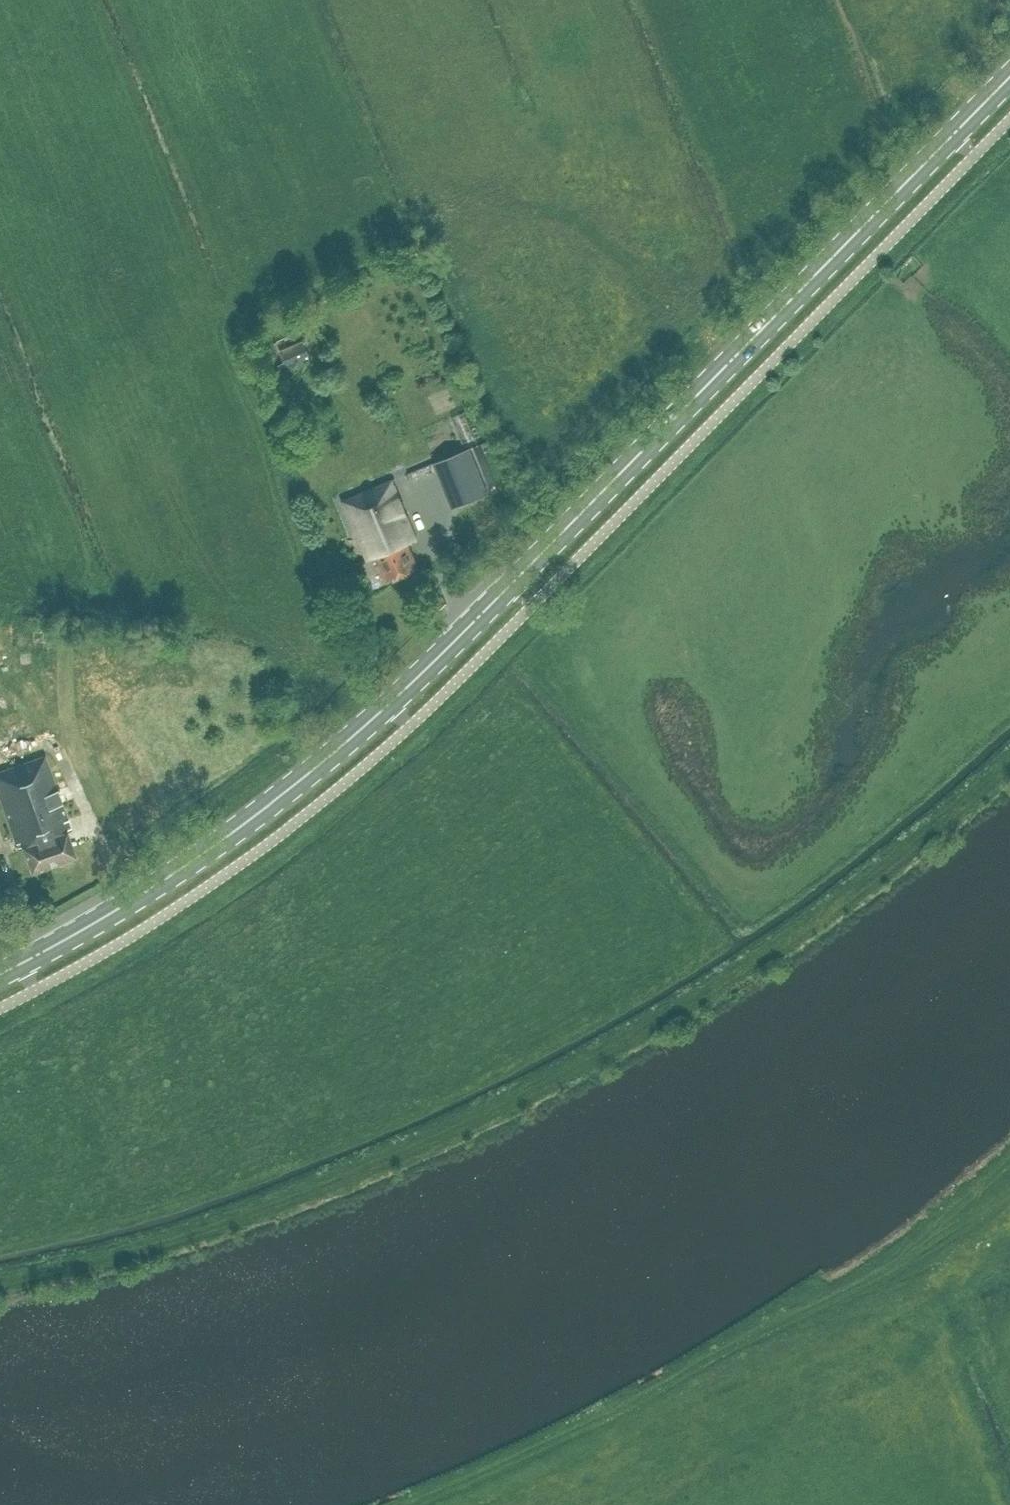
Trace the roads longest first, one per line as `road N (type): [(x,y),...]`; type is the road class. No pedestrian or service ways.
road 1 (primary): [(0,973),(177,870),(357,732),(1009,76)]

